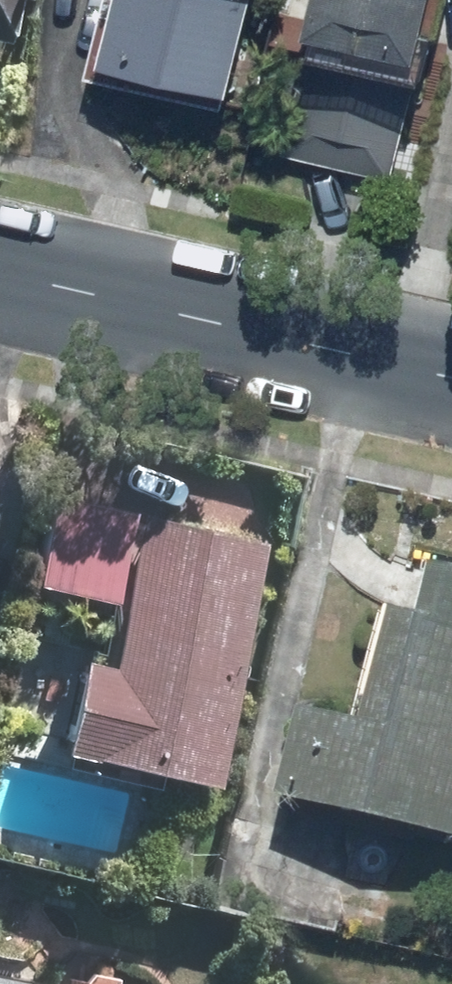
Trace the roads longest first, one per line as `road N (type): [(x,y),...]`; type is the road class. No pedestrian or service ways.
road 1 (tertiary): [(451,380),(0,274)]

